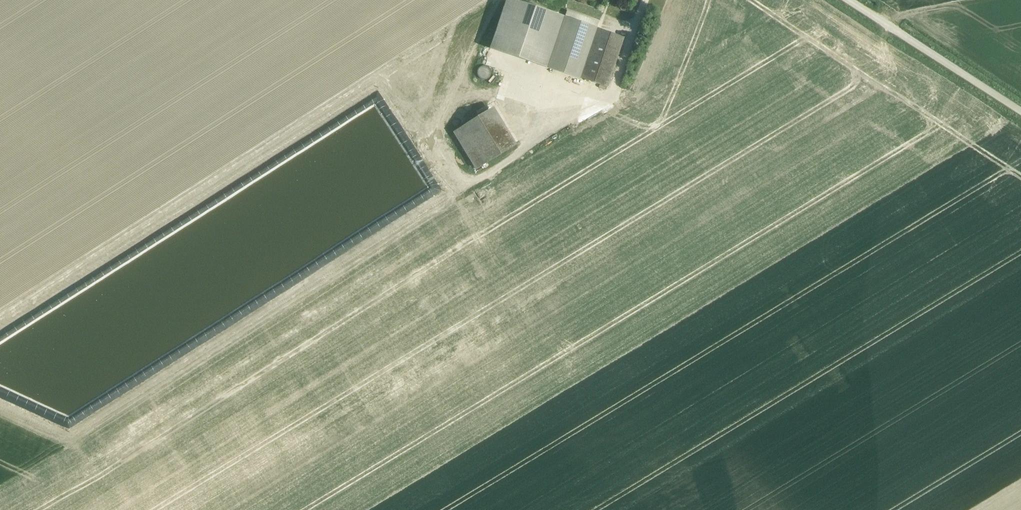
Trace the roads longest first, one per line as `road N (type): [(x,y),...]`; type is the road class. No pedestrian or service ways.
road 1 (unclassified): [(1020,112),(846,0)]

